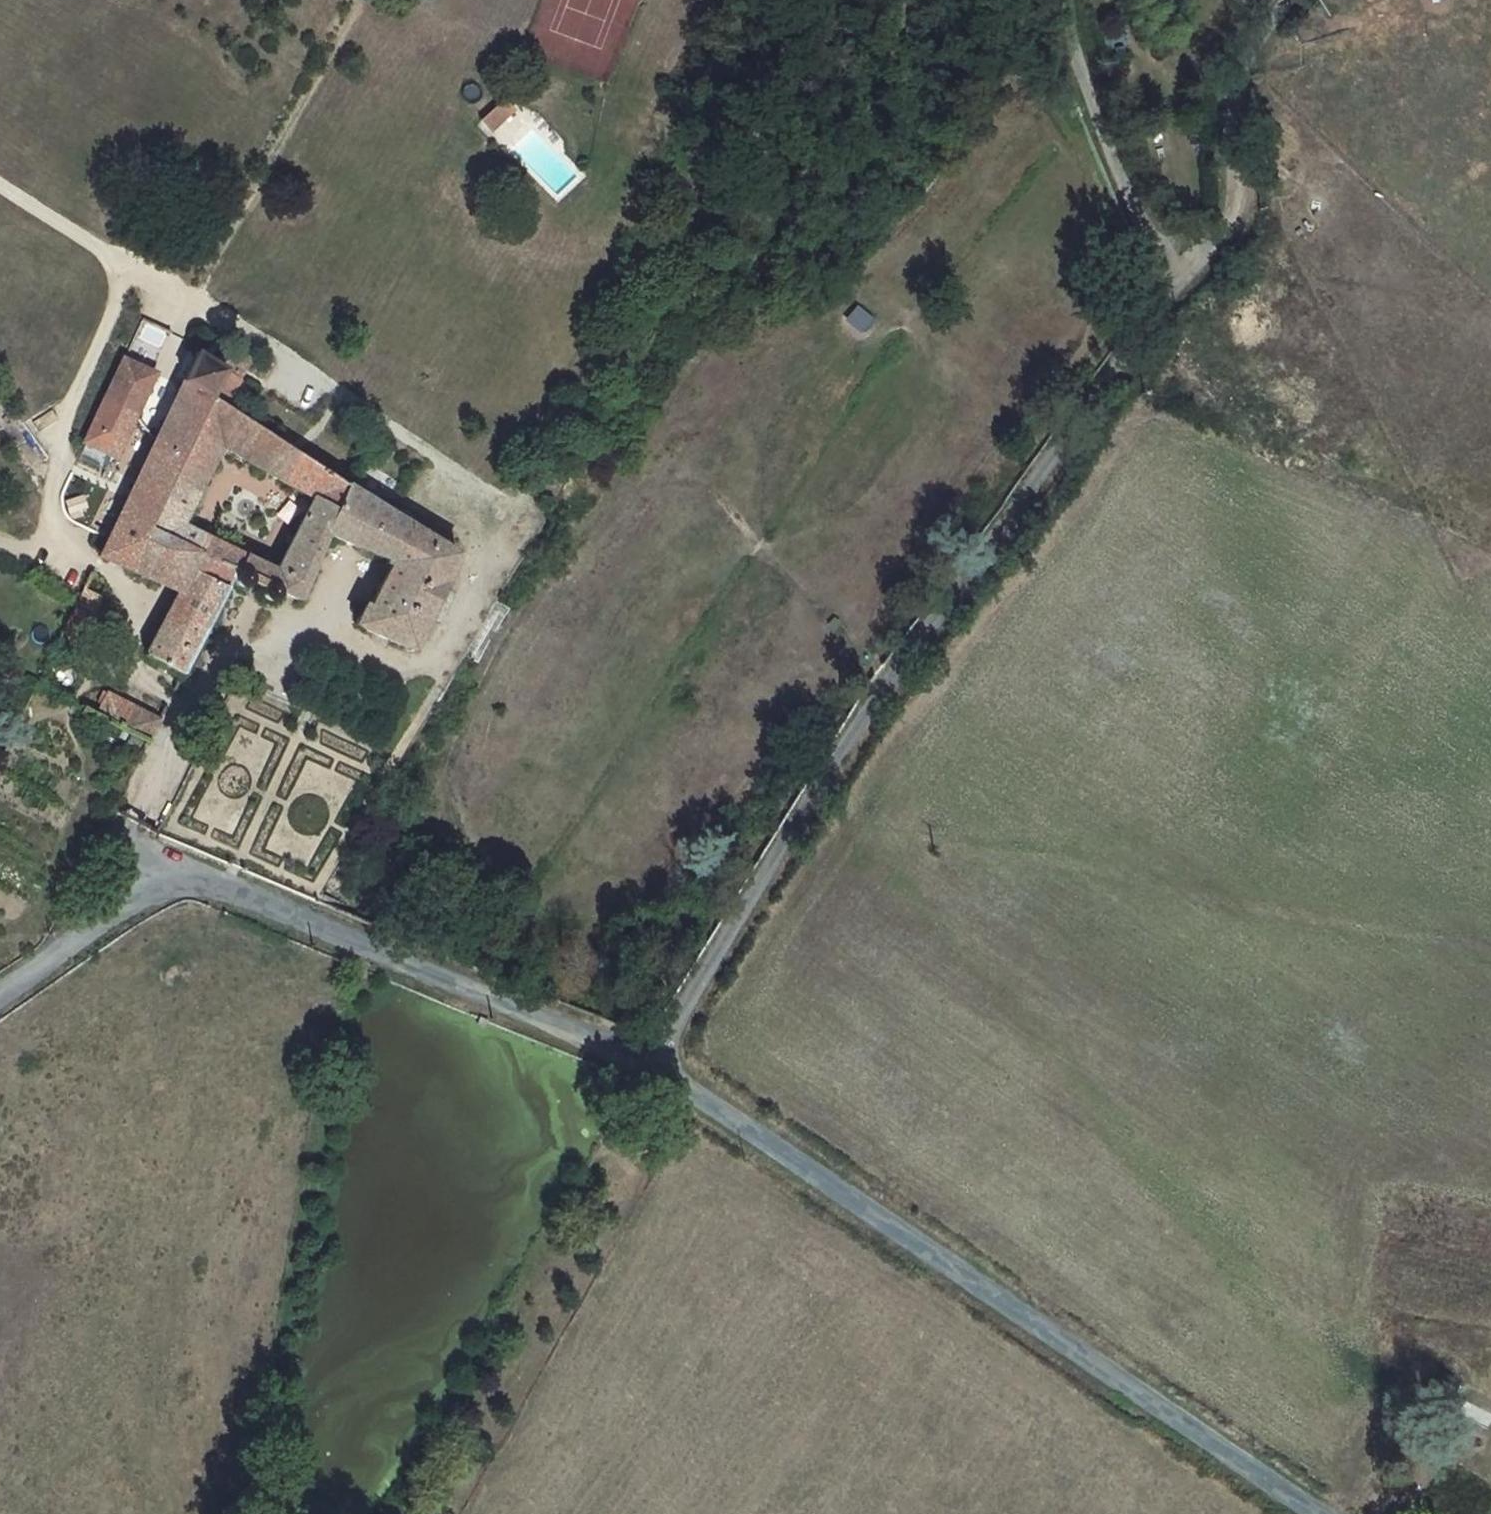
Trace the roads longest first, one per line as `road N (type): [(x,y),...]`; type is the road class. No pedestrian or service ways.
road 1 (unclassified): [(1194,268),(988,549),(849,722),(691,990),(658,1071)]
road 2 (unclassified): [(658,1071),(1311,1513)]
road 3 (unclassified): [(0,998),(137,900),(191,883),(280,911),(658,1071)]
road 4 (unclassified): [(1057,0),(1114,176),(1194,268)]
road 5 (unclassified): [(1194,268),(1232,214),(1232,123),(1295,0)]

